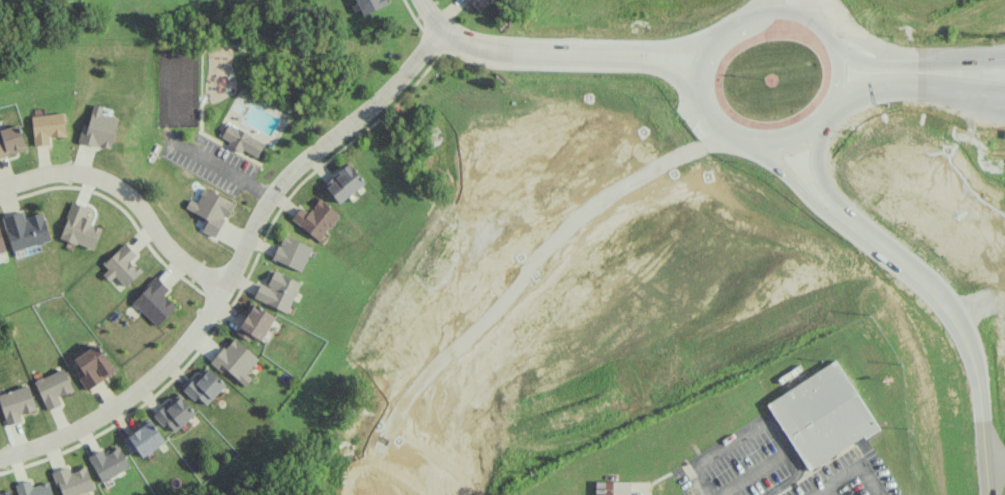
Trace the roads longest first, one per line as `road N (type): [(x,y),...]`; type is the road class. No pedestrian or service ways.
road 1 (residential): [(0,457),(66,435),(172,360),(208,315),(286,173),(394,84),(441,28)]
road 2 (primary): [(711,116),(743,140),(769,143),(818,122),(837,82),(826,31),(781,9),(723,27),(700,60),(699,91),(711,116)]
road 3 (tertiary): [(988,494),(969,341),(942,298),(849,221)]
road 4 (residential): [(224,284),(185,263),(108,180),(61,170),(0,186)]
road 5 (residential): [(611,54),(479,47),(441,28),(421,0)]
road 6 (primary): [(829,108),(898,84),(1004,105)]
road 7 (primary): [(1004,56),(879,58),(828,36)]
road 8 (tertiary): [(743,140),(823,212),(849,221)]

